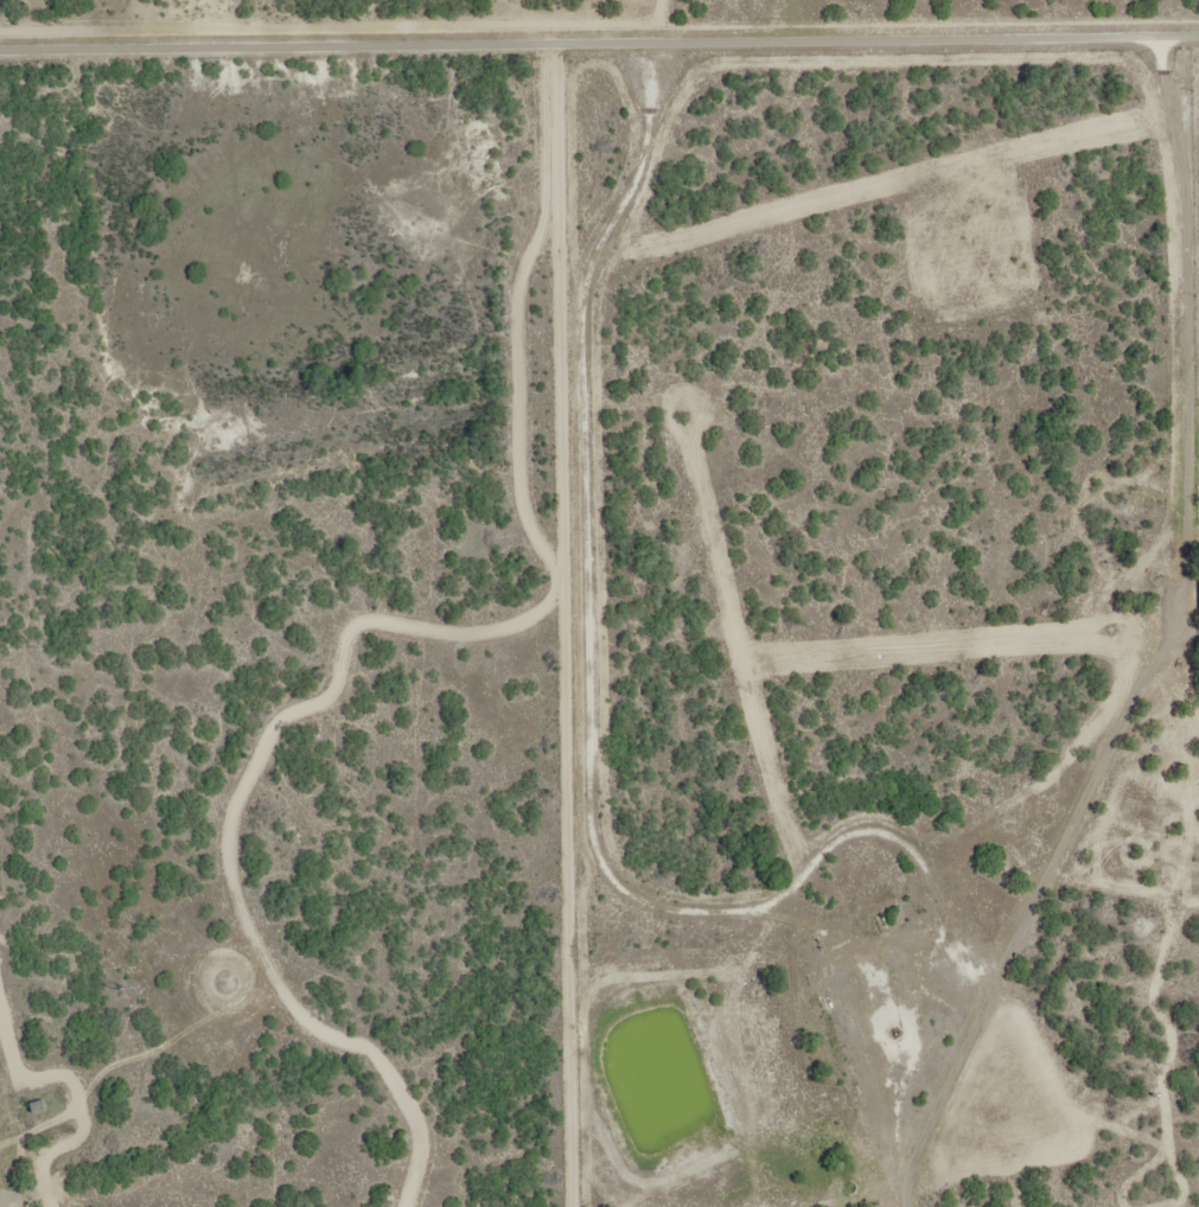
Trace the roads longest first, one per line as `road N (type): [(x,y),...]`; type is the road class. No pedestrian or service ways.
road 1 (residential): [(0,52),(684,28),(1198,25)]

